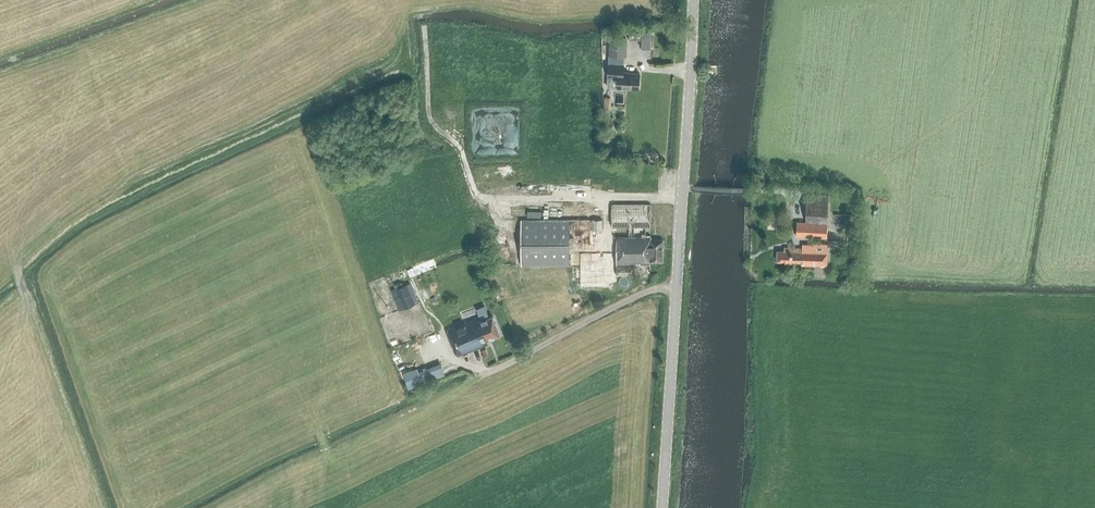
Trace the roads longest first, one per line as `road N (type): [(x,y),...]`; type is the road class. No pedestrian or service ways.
road 1 (tertiary): [(661,507),(691,0)]

